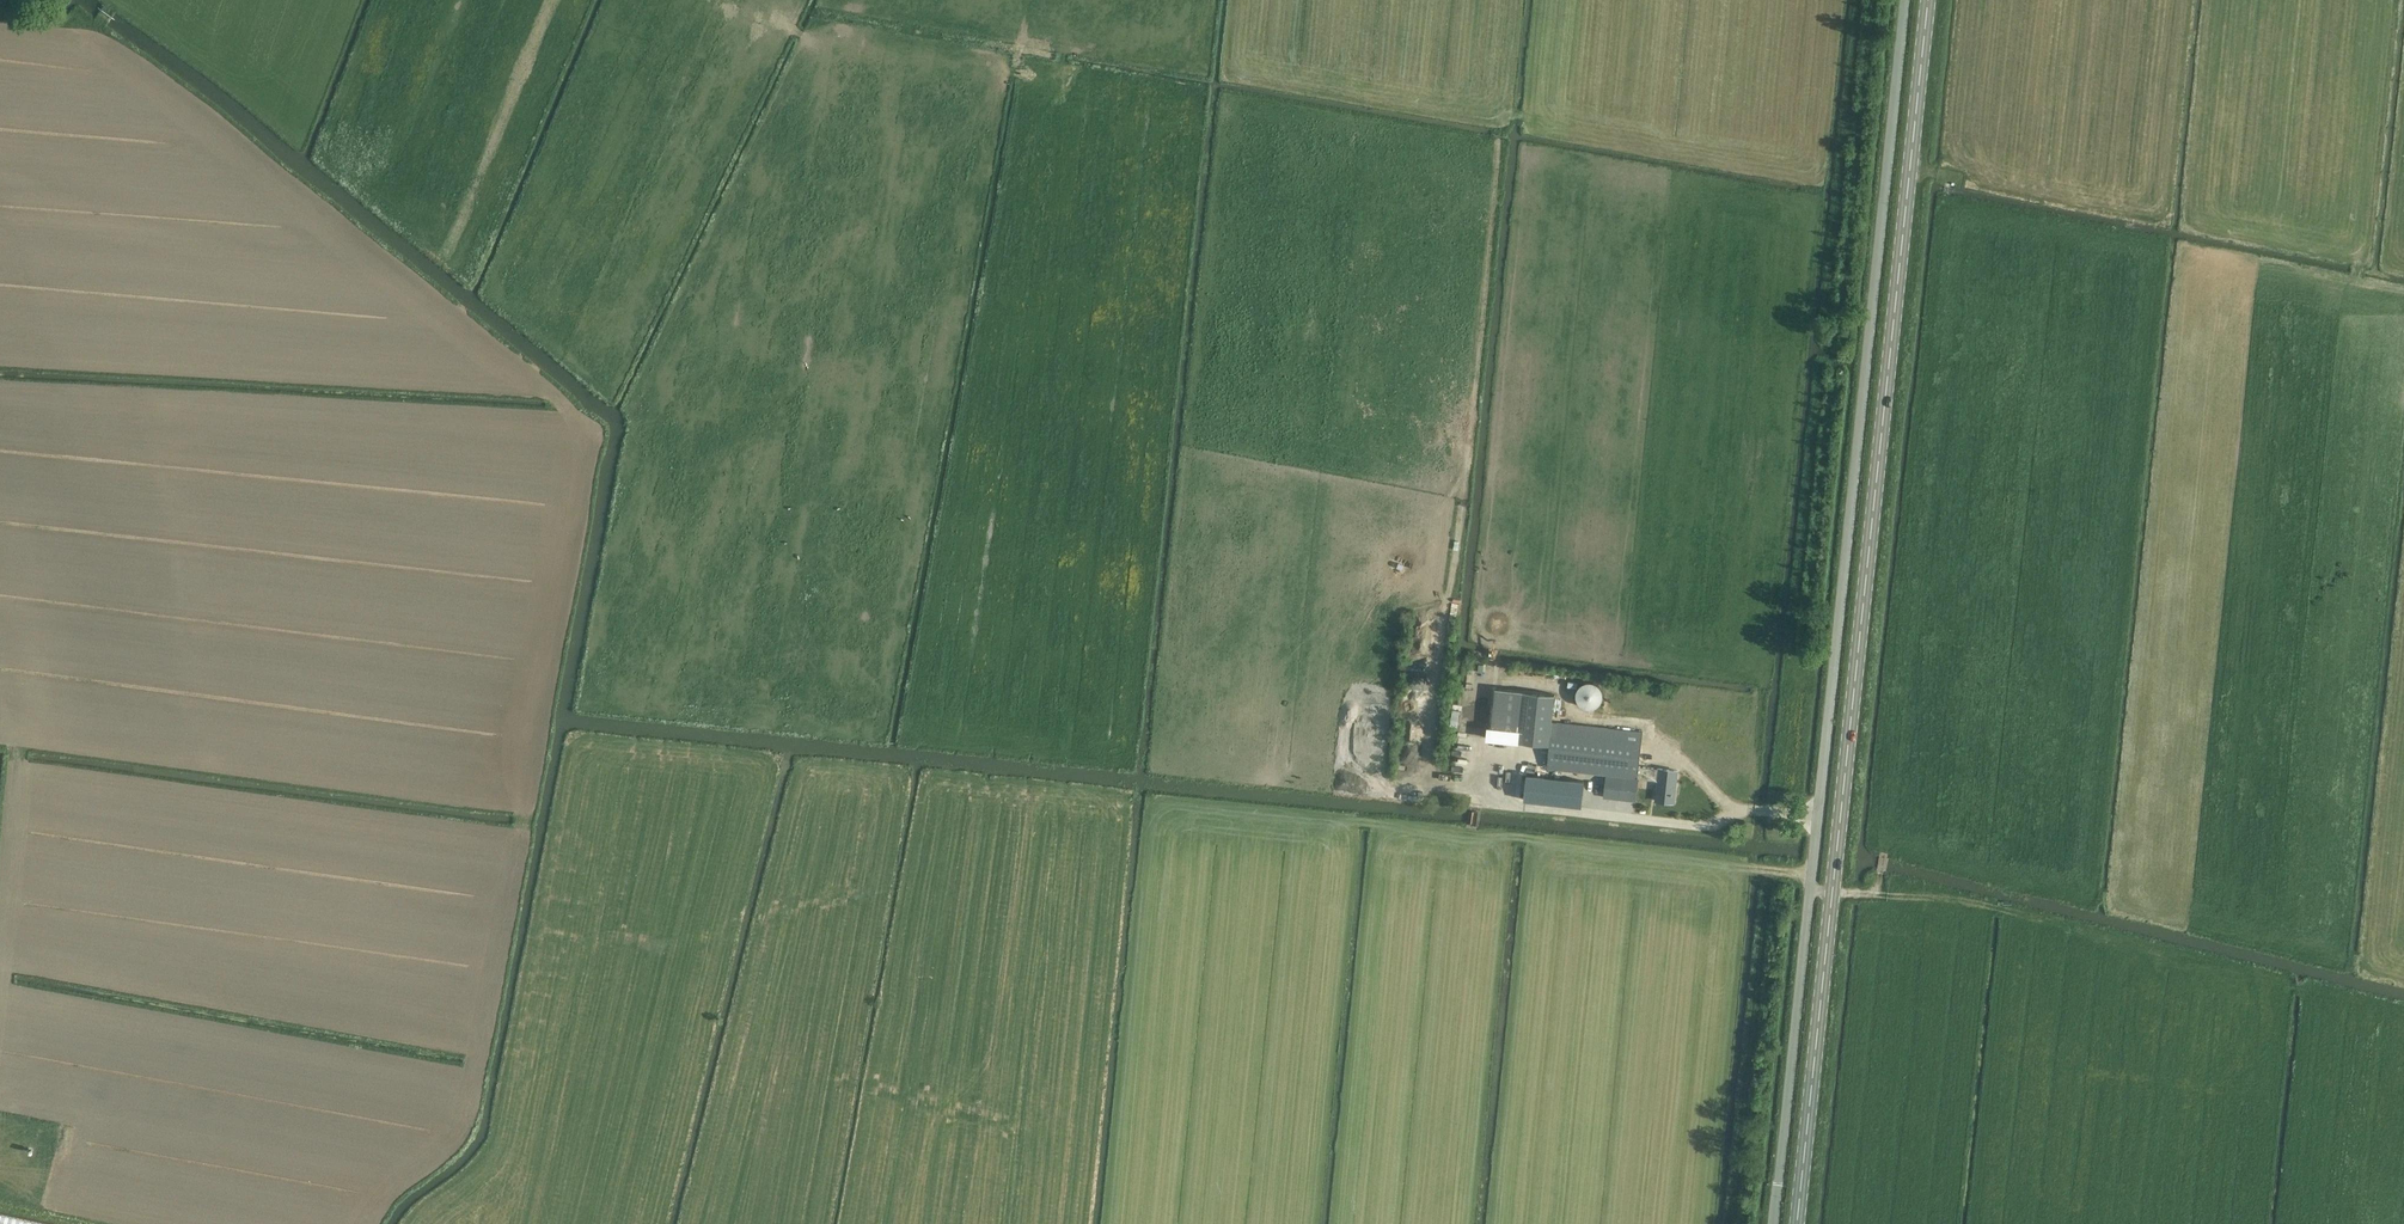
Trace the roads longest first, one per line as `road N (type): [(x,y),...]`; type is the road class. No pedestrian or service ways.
road 1 (unclassified): [(1773,1223),(1905,0)]
road 2 (secondary): [(1797,1223),(1928,0)]

